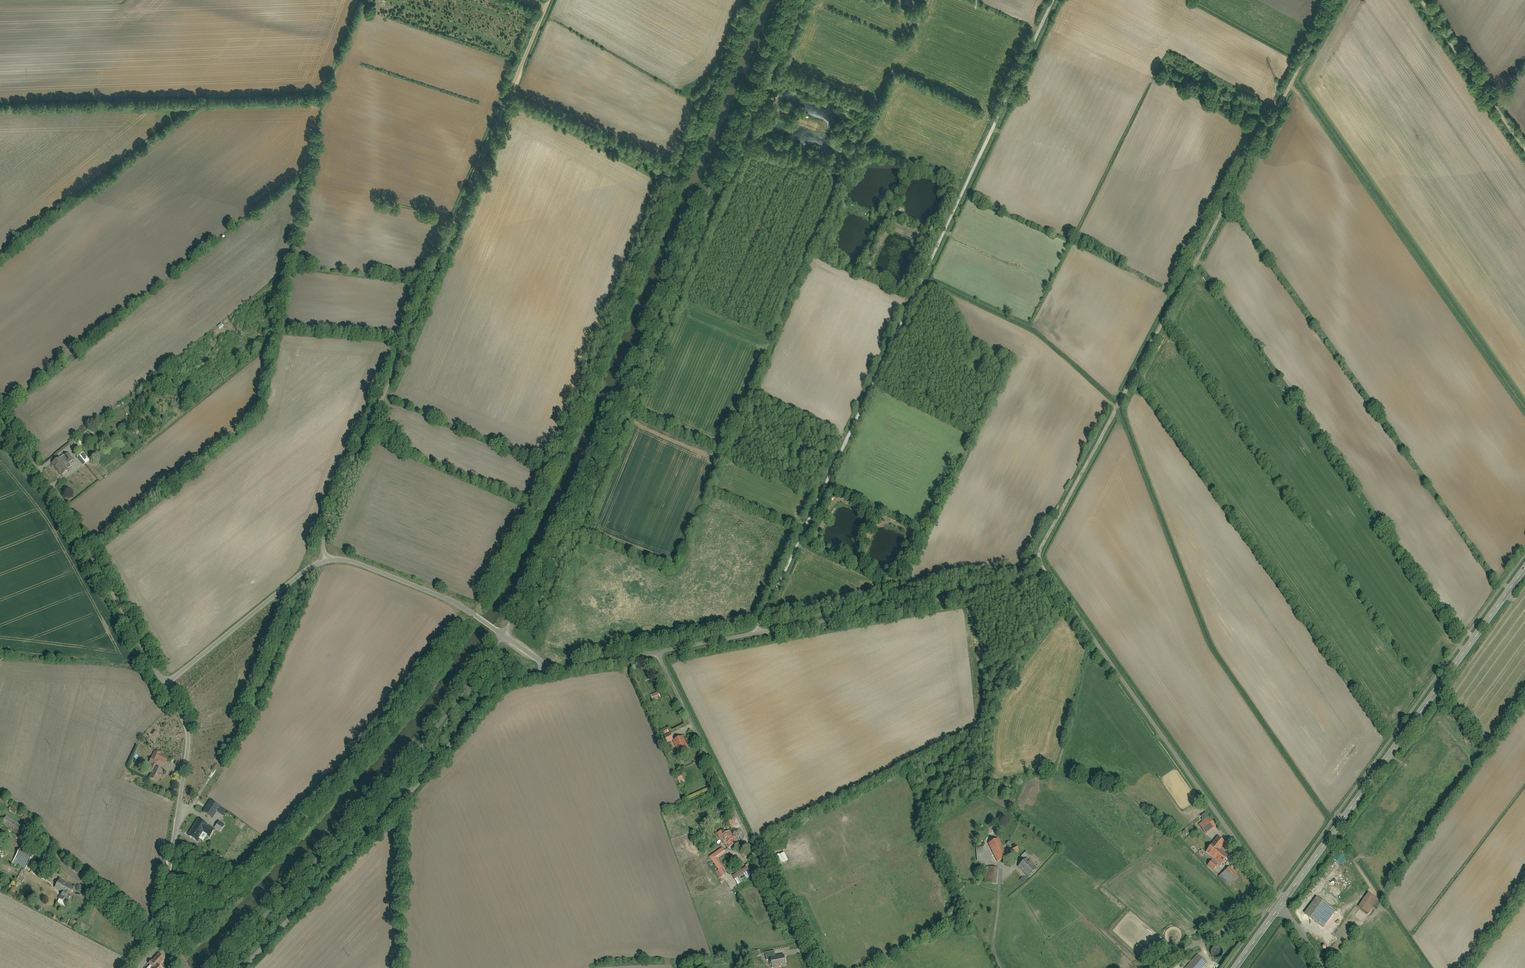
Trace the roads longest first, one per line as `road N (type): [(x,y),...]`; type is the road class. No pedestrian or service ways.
road 1 (unclassified): [(791,0),(592,472),(505,636)]
road 2 (residential): [(755,630),(1055,0)]
road 3 (unclassified): [(1337,0),(1042,546),(1045,576)]
road 4 (residential): [(326,559),(323,542),(349,472),(546,0)]
road 5 (unclassified): [(505,636),(450,711),(215,967)]
road 6 (residential): [(243,967),(421,781),(486,696),(555,669)]
road 7 (secondary): [(1280,905),(1524,568)]
road 8 (residential): [(1045,576),(1280,905)]
road 9 (residential): [(658,654),(815,967)]
road 10 (residential): [(0,418),(79,532),(164,685)]
road 11 (residential): [(755,630),(1045,576)]
road 12 (residential): [(182,818),(252,707),(305,571)]
road 13 (unclassified): [(505,636),(470,611),(347,560),(326,559)]
road 14 (unclassified): [(305,571),(164,685)]
road 15 (residential): [(1524,149),(1421,0)]
road 16 (residential): [(136,967),(156,939),(182,818)]
road 17 (residential): [(1280,905),(1143,967)]
road 18 (residential): [(164,685),(189,733),(182,818)]

